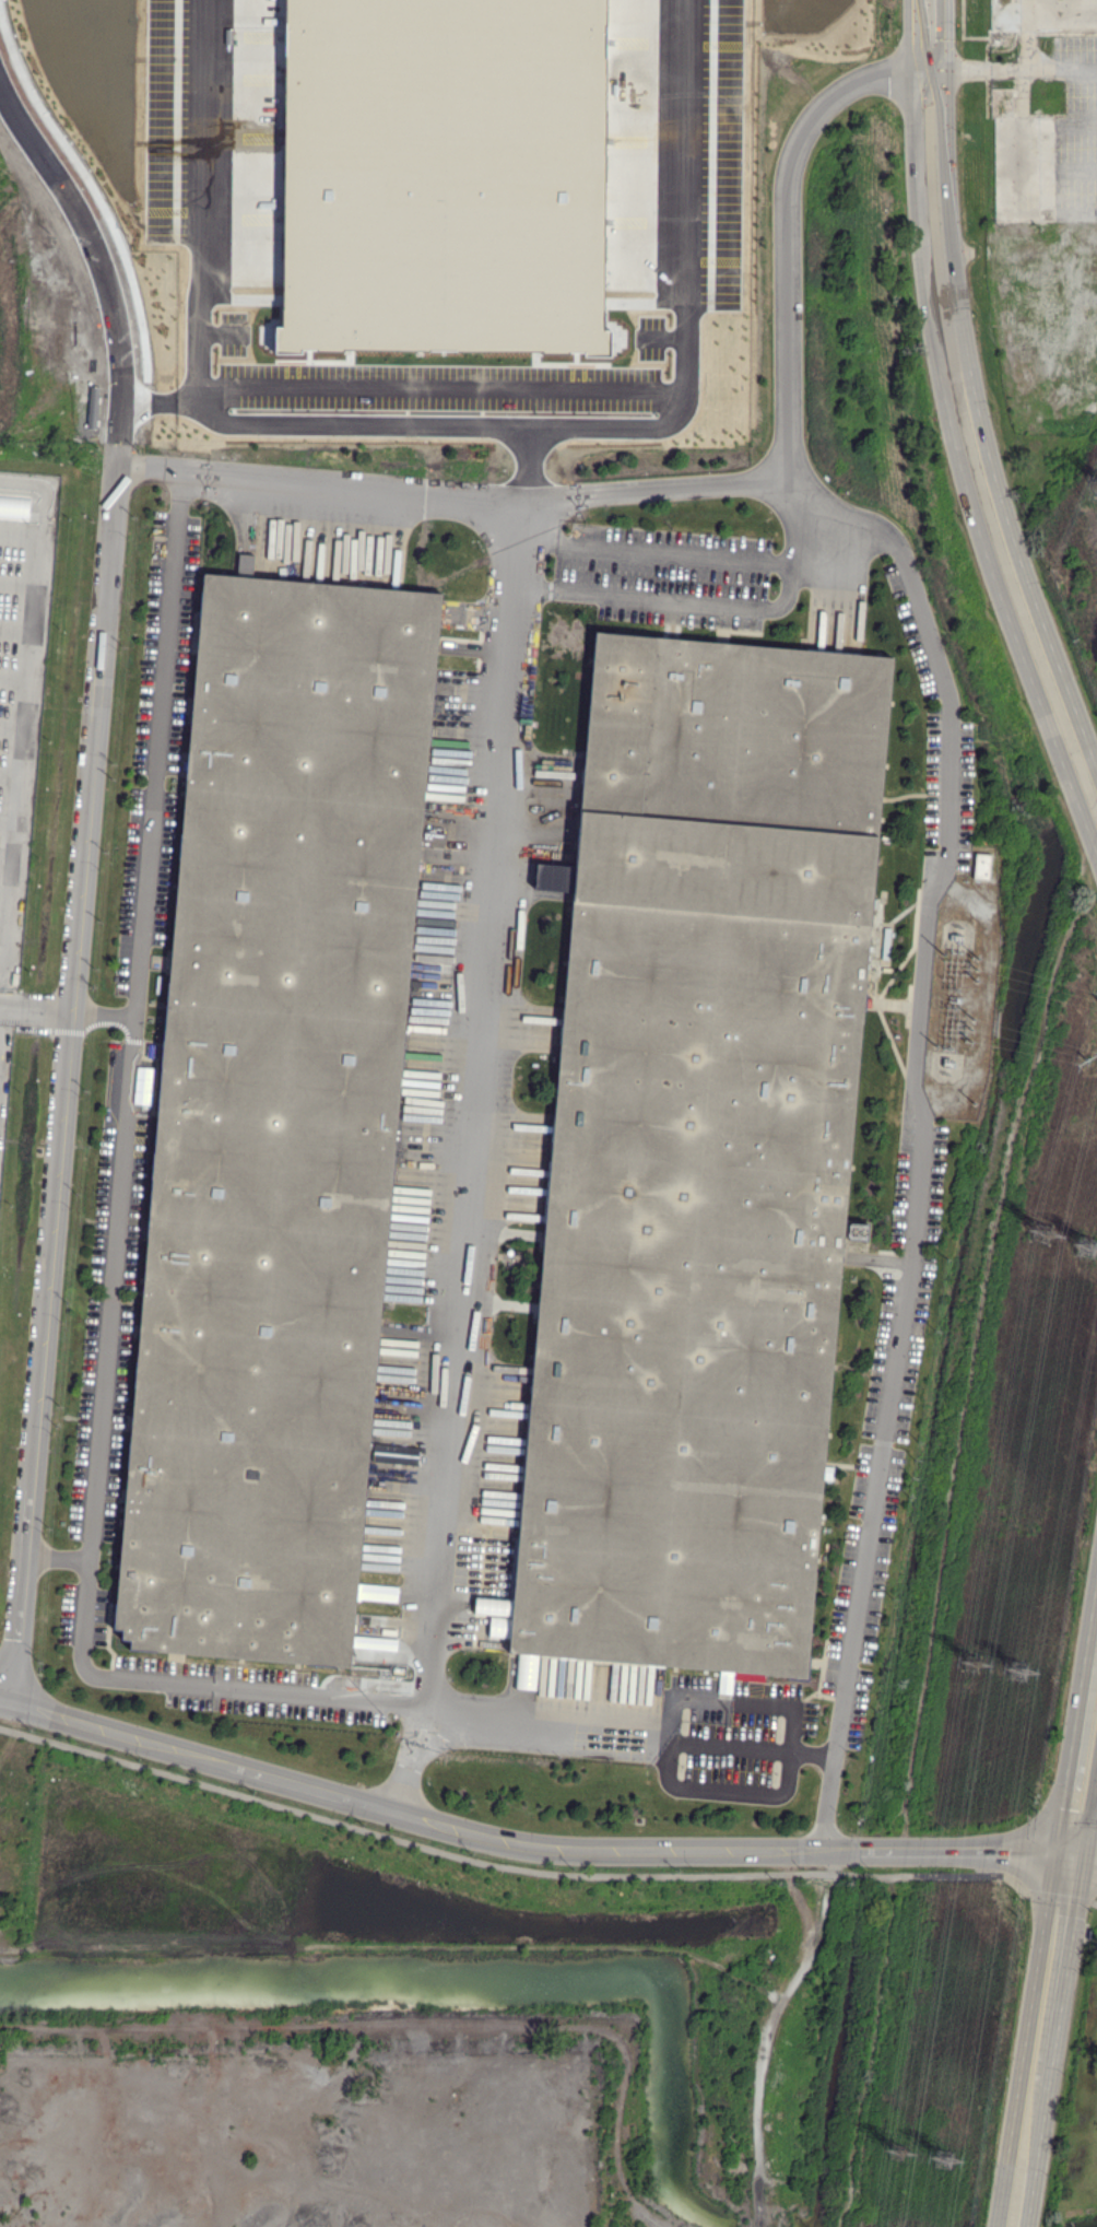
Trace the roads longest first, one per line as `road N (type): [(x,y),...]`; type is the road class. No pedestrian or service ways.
road 1 (tertiary): [(0,1700),(527,1845),(1066,1853)]
road 2 (secondary): [(927,0),(940,276),(969,443),(991,524),(1096,808)]
road 3 (tertiary): [(0,79),(95,241),(114,324),(116,464)]
road 4 (secondary): [(1066,1853),(1034,2077)]
road 5 (secondary): [(1096,1665),(1066,1853)]
road 6 (secondary): [(1034,2077),(1011,2226)]

